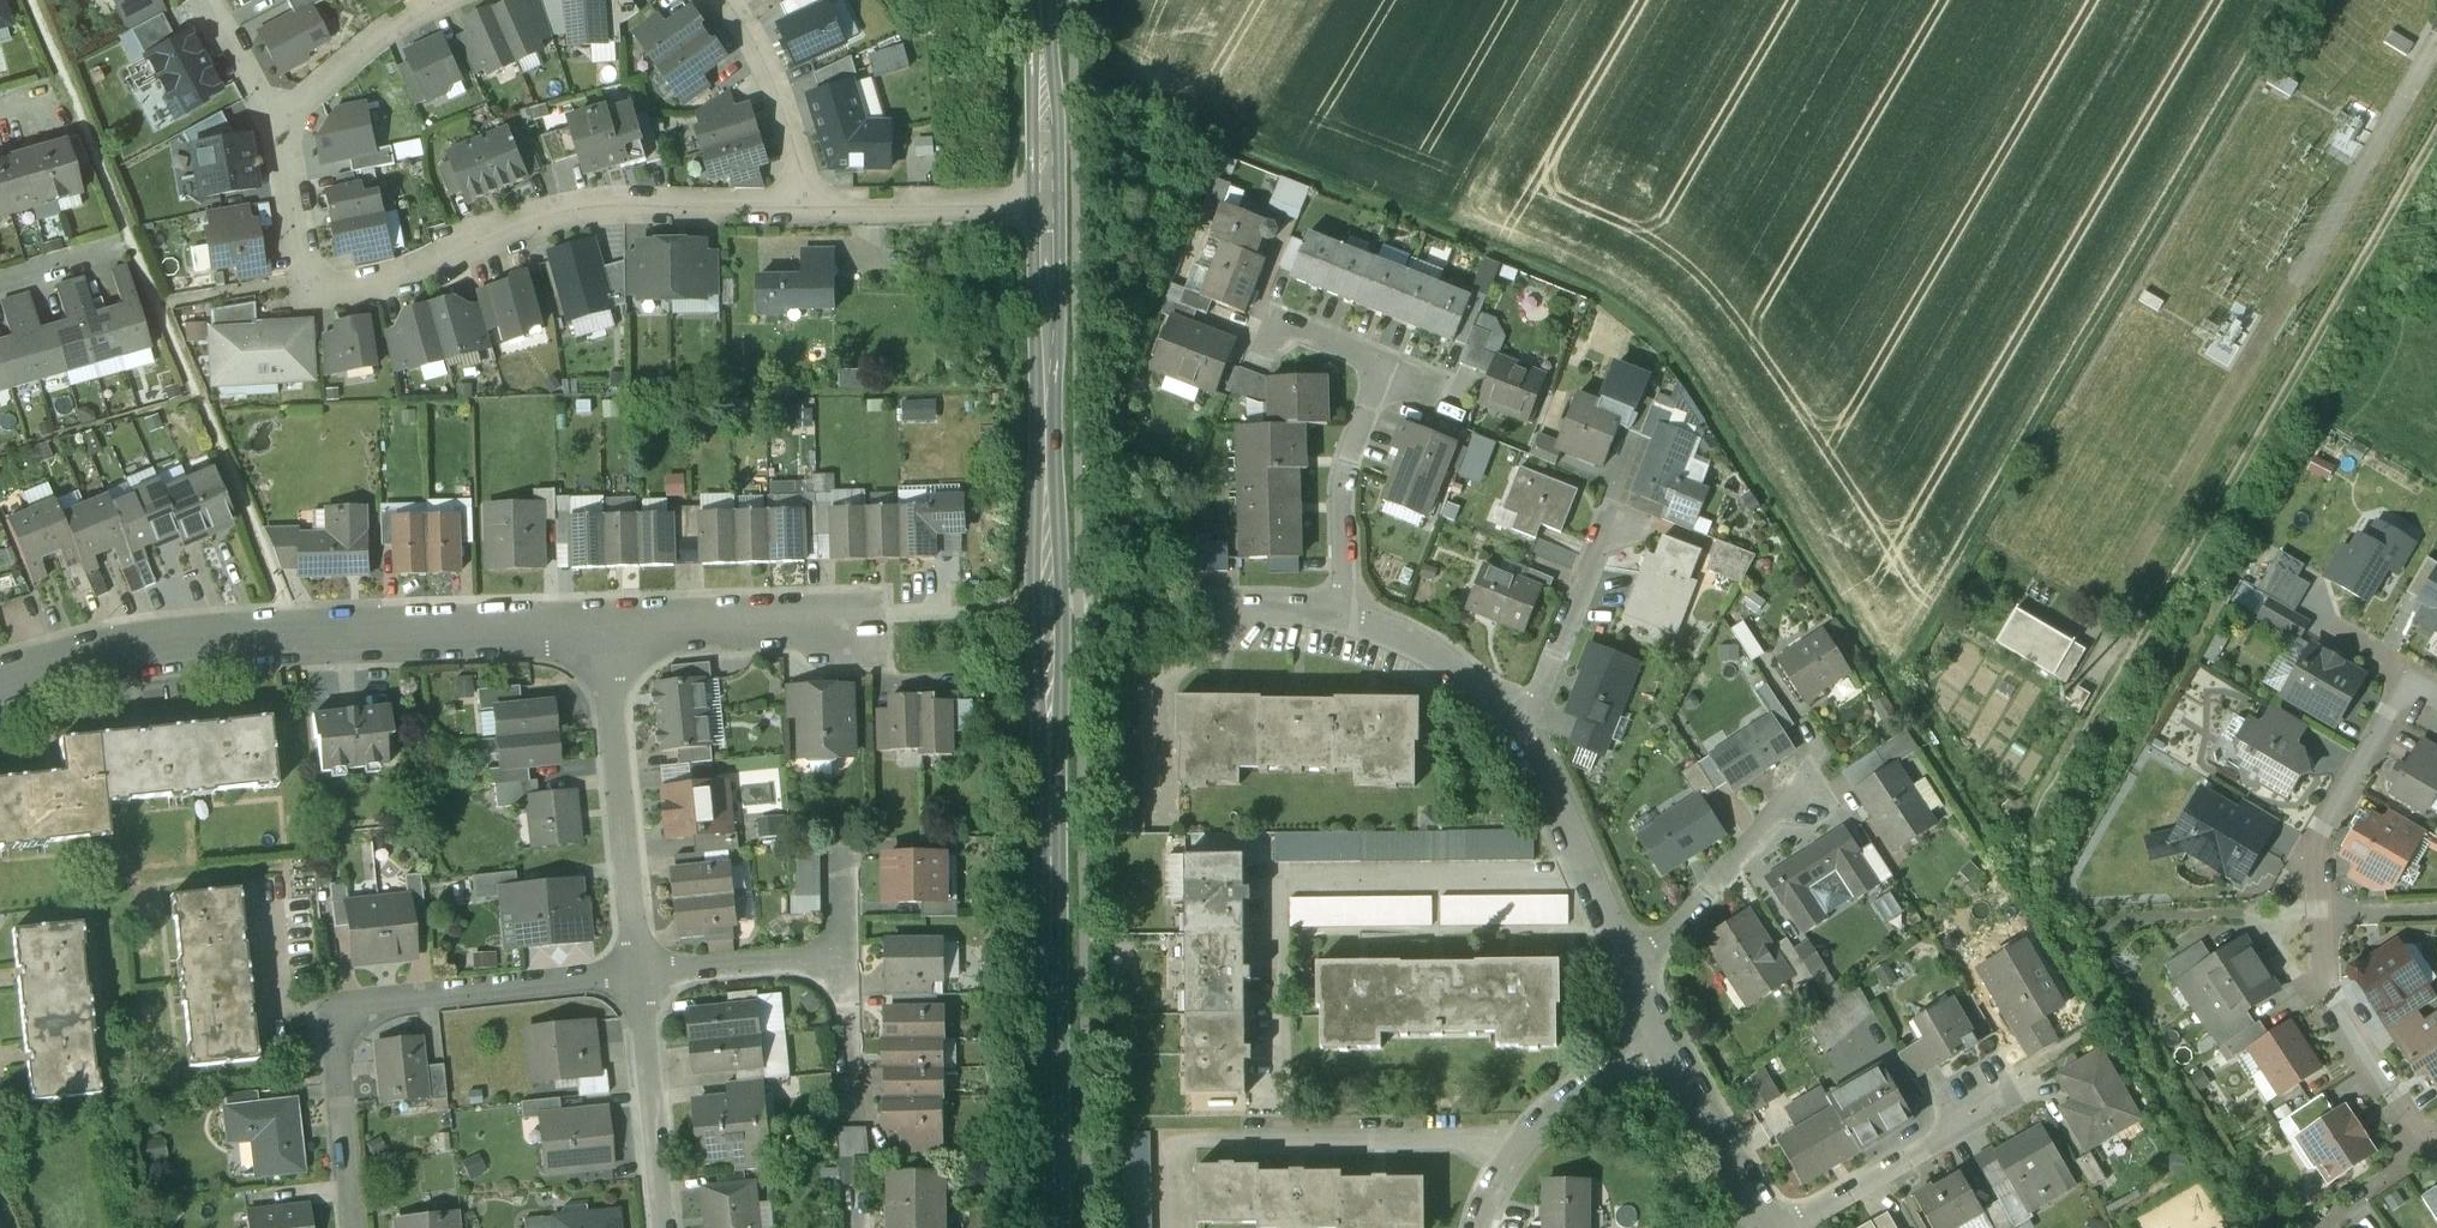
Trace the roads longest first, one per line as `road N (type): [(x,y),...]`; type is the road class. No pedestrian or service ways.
road 1 (tertiary): [(1054,1227),(1041,204)]
road 2 (track): [(2436,132),(2010,866)]
road 3 (track): [(290,634),(28,0)]
road 4 (residential): [(813,208),(596,208),(512,225),(393,279),(312,290),(275,130)]
road 5 (residential): [(603,626),(171,641),(0,687)]
road 6 (residential): [(636,977),(327,1013),(350,1227)]
road 7 (residential): [(636,977),(603,626)]
road 8 (residential): [(1587,866),(1553,879),(1280,878)]
road 9 (residential): [(2436,1152),(2407,1128),(2322,992),(2320,912)]
road 10 (residential): [(1630,966),(1664,947),(1767,821),(1824,785)]
road 11 (residential): [(1663,1043),(1579,1094),(1512,1151),(1479,1227)]
road 12 (residential): [(1346,618),(1341,491),(1386,365)]
road 13 (residential): [(2410,682),(2318,838),(2320,912)]
road 14 (residential): [(1796,1227),(2009,1091)]
road 15 (residential): [(663,1227),(636,977)]
road 16 (residential): [(1511,720),(1535,705),(1611,508)]
road 17 (residential): [(831,619),(603,626)]
road 18 (residential): [(1041,204),(813,208)]
road 19 (residential): [(813,208),(771,66),(727,0)]
road 20 (residential): [(447,0),(367,52),(275,130)]
road 21 (residential): [(849,959),(636,977)]
road 22 (residential): [(1771,1227),(1663,1043)]
road 23 (tertiary): [(1041,204),(1038,0)]
road 24 (residential): [(1511,720),(1458,673),(1346,618)]
road 25 (residential): [(1255,368),(1274,322),(1386,365)]
road 26 (residential): [(1587,866),(1536,753),(1511,720)]
road 27 (residential): [(849,959),(856,1121)]
road 28 (residential): [(275,130),(211,0)]
road 29 (residential): [(0,281),(131,244)]
road 30 (residential): [(1346,618),(1222,614)]

